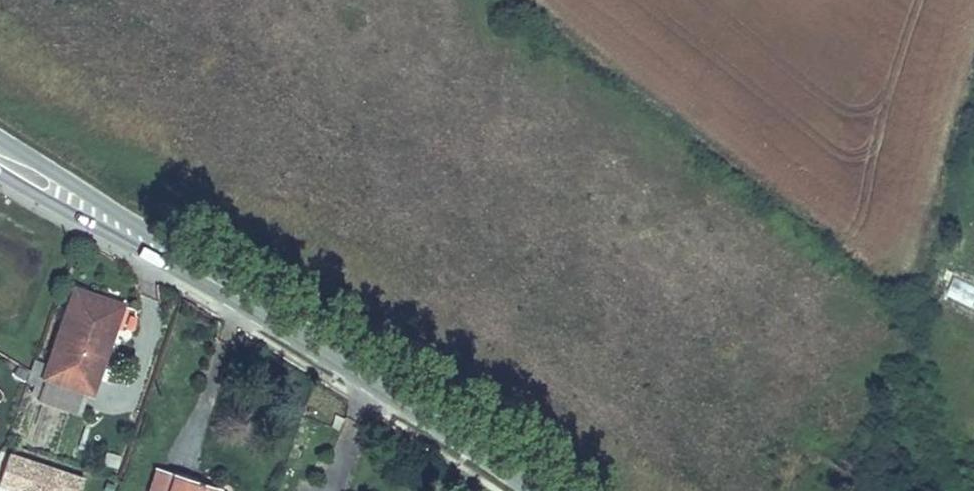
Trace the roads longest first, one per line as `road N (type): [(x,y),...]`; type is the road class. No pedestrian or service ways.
road 1 (secondary): [(0,147),(259,297),(549,490)]

